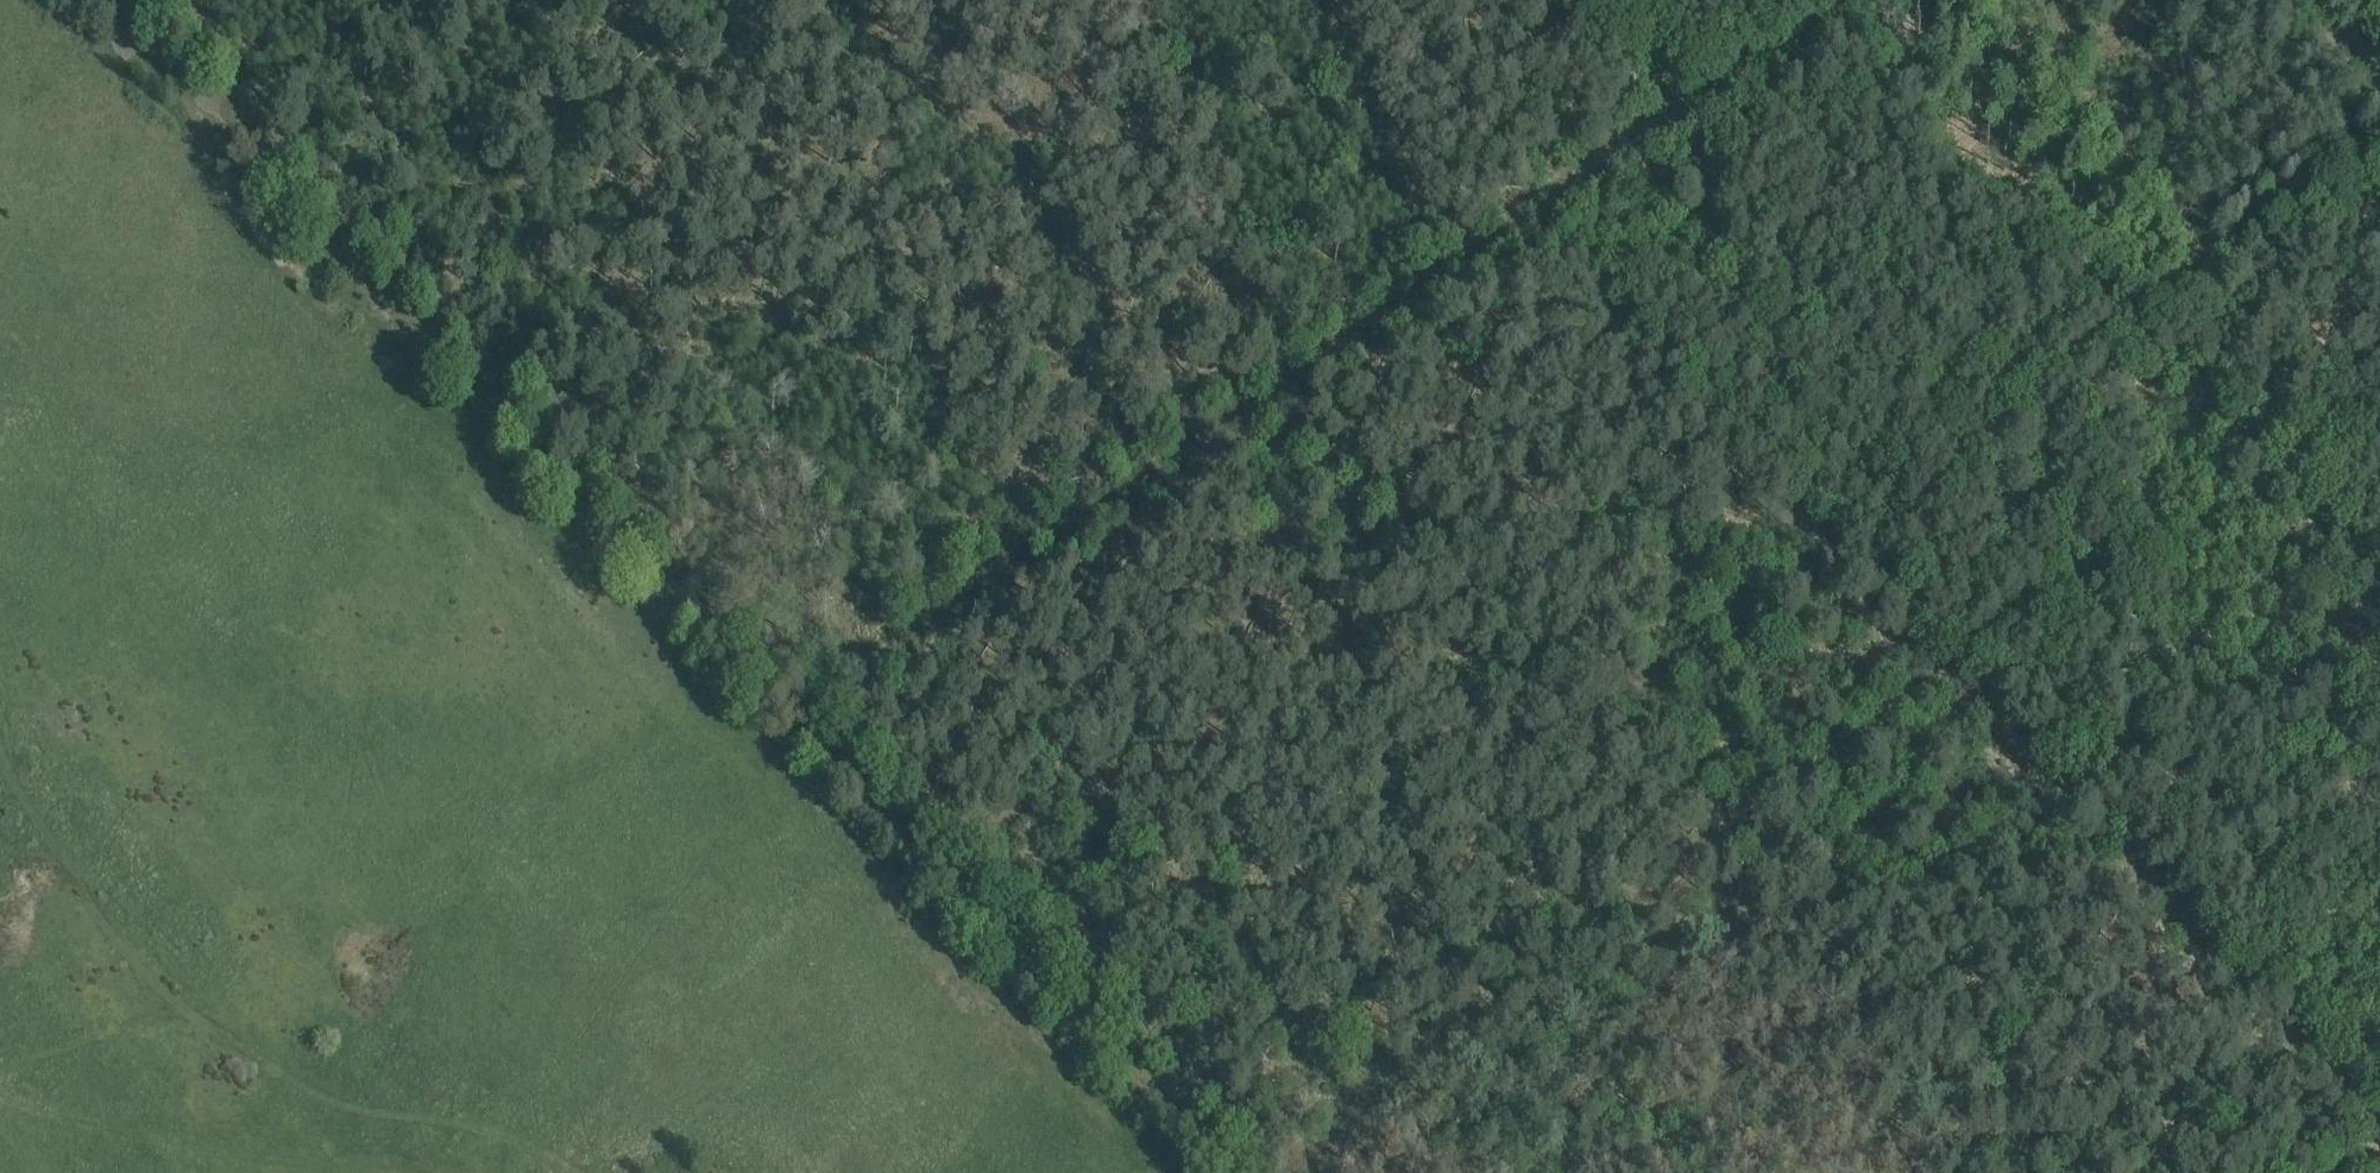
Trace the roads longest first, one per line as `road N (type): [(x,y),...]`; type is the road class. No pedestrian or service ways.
road 1 (track): [(1854,0),(780,711)]
road 2 (track): [(2379,1119),(1941,658)]
road 3 (track): [(1941,658),(1533,213)]
road 4 (track): [(1699,105),(1597,0)]

